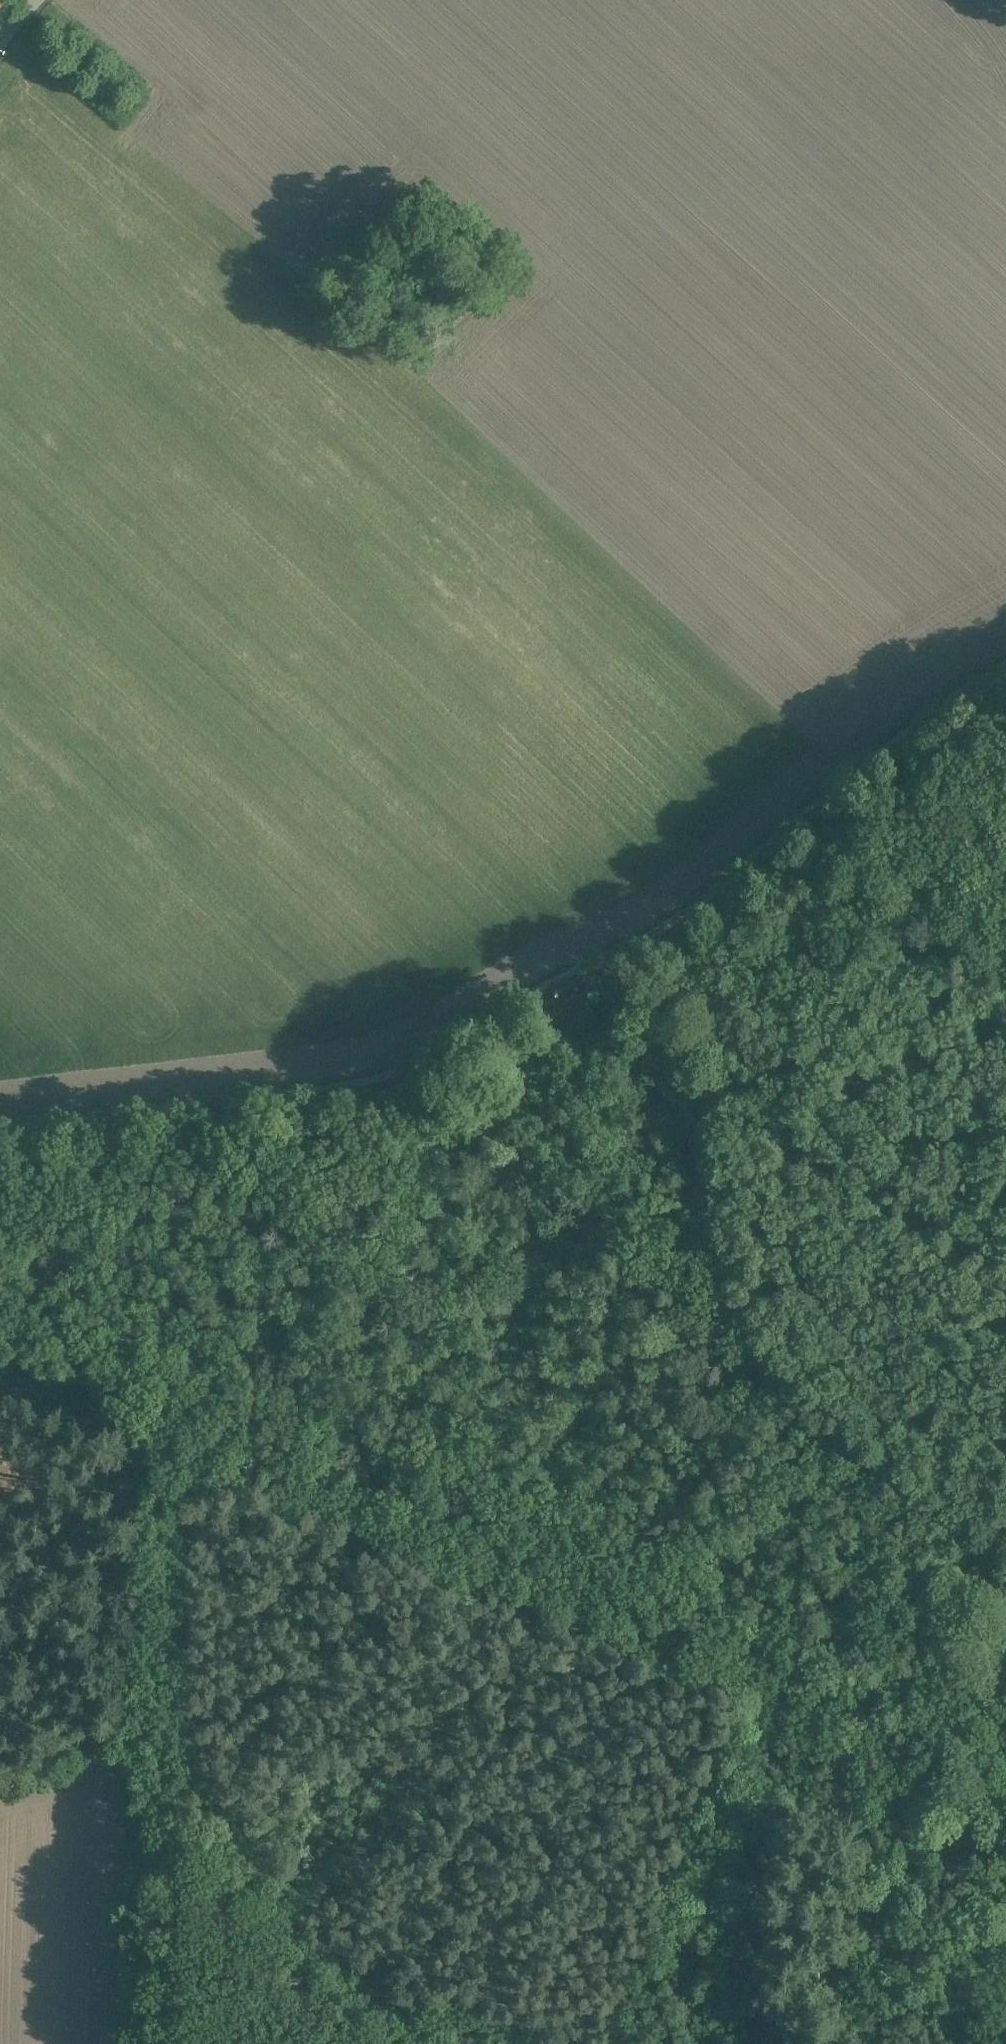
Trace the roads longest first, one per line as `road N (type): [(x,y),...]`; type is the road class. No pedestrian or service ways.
road 1 (track): [(1005,1729),(880,1652),(455,1463),(0,1207)]
road 2 (track): [(0,1141),(349,1092),(415,1074),(491,1038),(623,954)]

